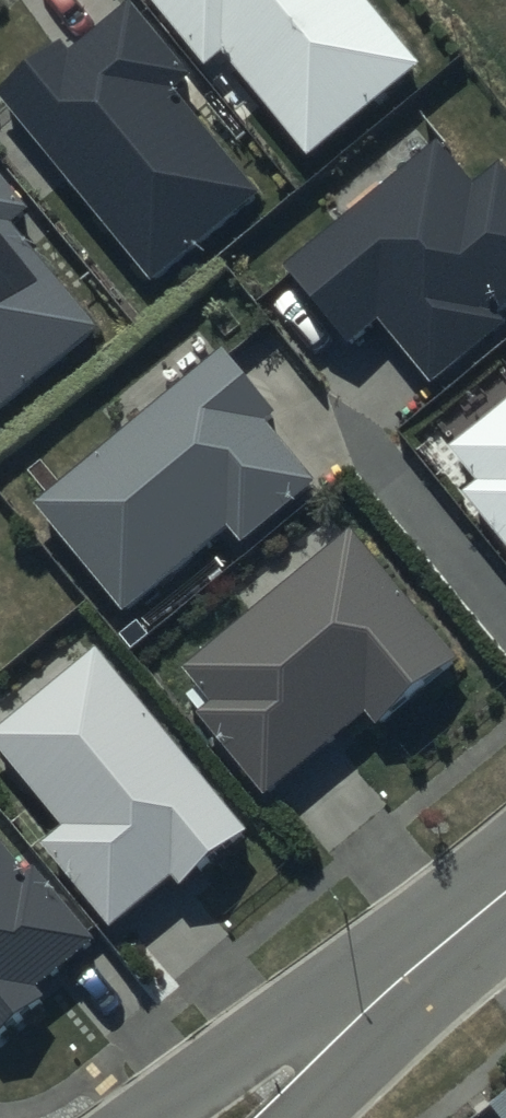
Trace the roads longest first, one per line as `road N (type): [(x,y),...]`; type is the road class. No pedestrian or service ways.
road 1 (residential): [(151,1117),(266,1036),(400,981)]
road 2 (residential): [(400,981),(304,1117)]
road 3 (residential): [(400,981),(505,894)]

